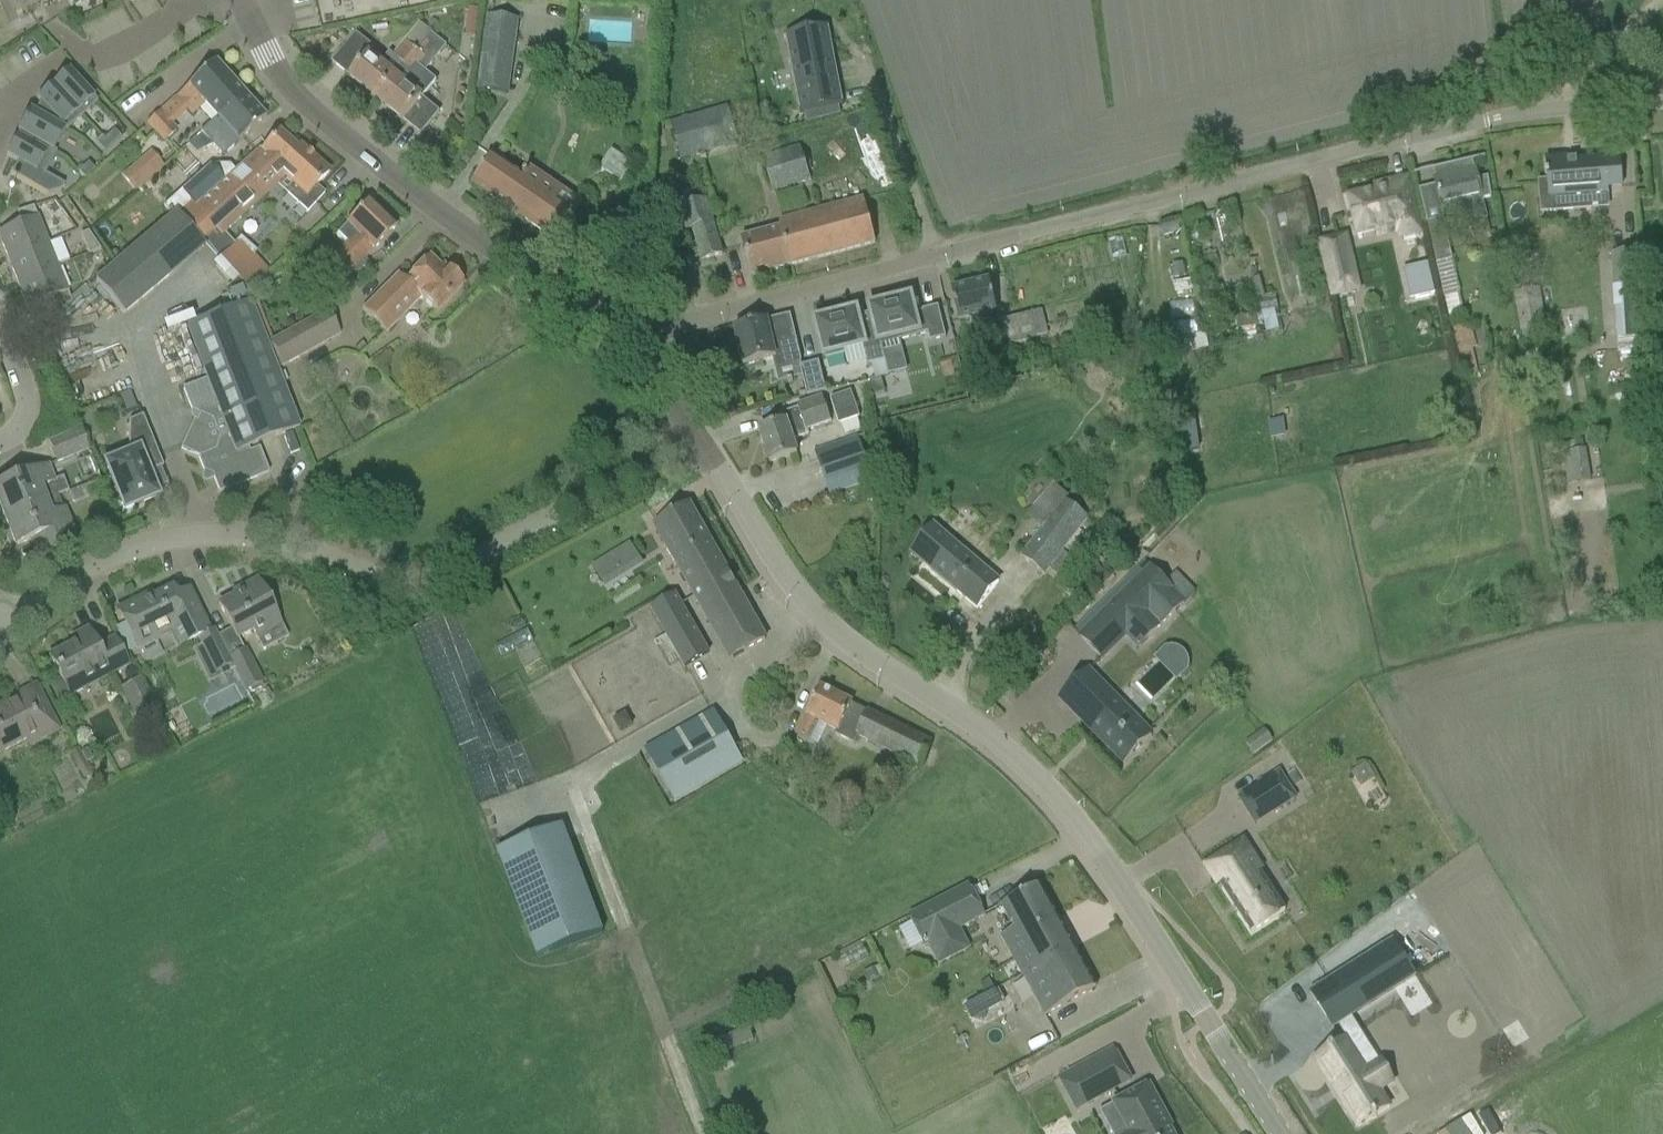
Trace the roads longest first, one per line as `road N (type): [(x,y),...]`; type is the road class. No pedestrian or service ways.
road 1 (tertiary): [(1278,1133),(1066,813),(945,707),(813,617),(696,435)]
road 2 (residential): [(633,339),(1484,120)]
road 3 (residential): [(3,630),(102,560),(206,532),(389,575),(432,572),(696,435)]
road 4 (tertiary): [(633,339),(302,103),(266,57),(238,0)]
road 5 (unclassified): [(1662,9),(1599,55),(1572,107)]
road 6 (residential): [(0,335),(26,400),(25,421),(0,440)]

